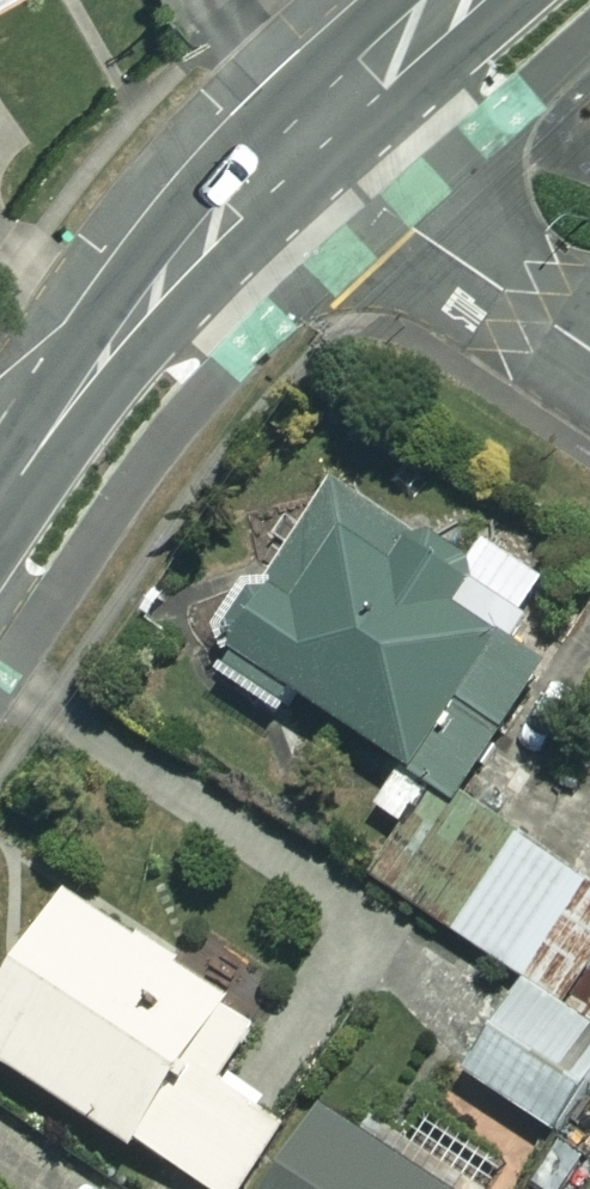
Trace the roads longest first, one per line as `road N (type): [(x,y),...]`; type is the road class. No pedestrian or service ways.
road 1 (residential): [(0,505),(119,334),(295,142)]
road 2 (residential): [(589,343),(295,142)]
road 3 (residential): [(295,142),(451,0)]

